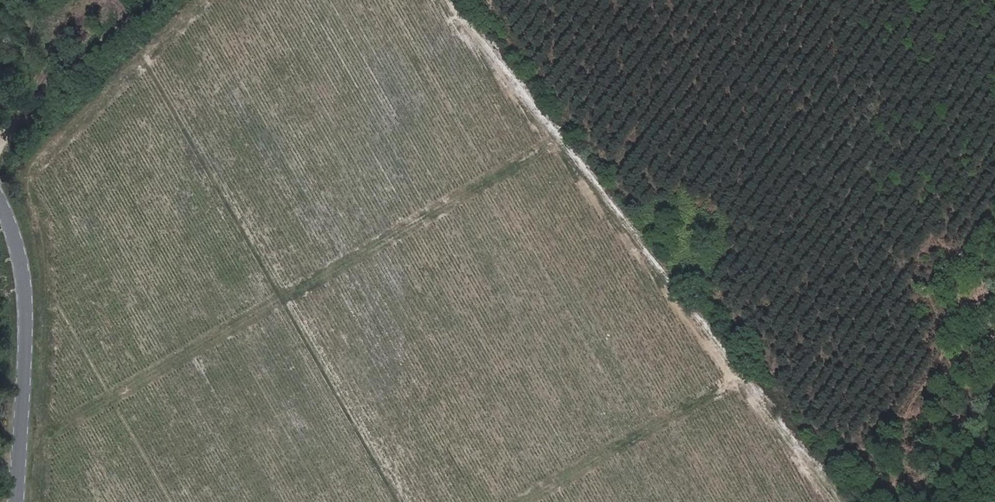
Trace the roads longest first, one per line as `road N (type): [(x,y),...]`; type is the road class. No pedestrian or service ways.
road 1 (tertiary): [(16,501),(22,277),(0,203)]

